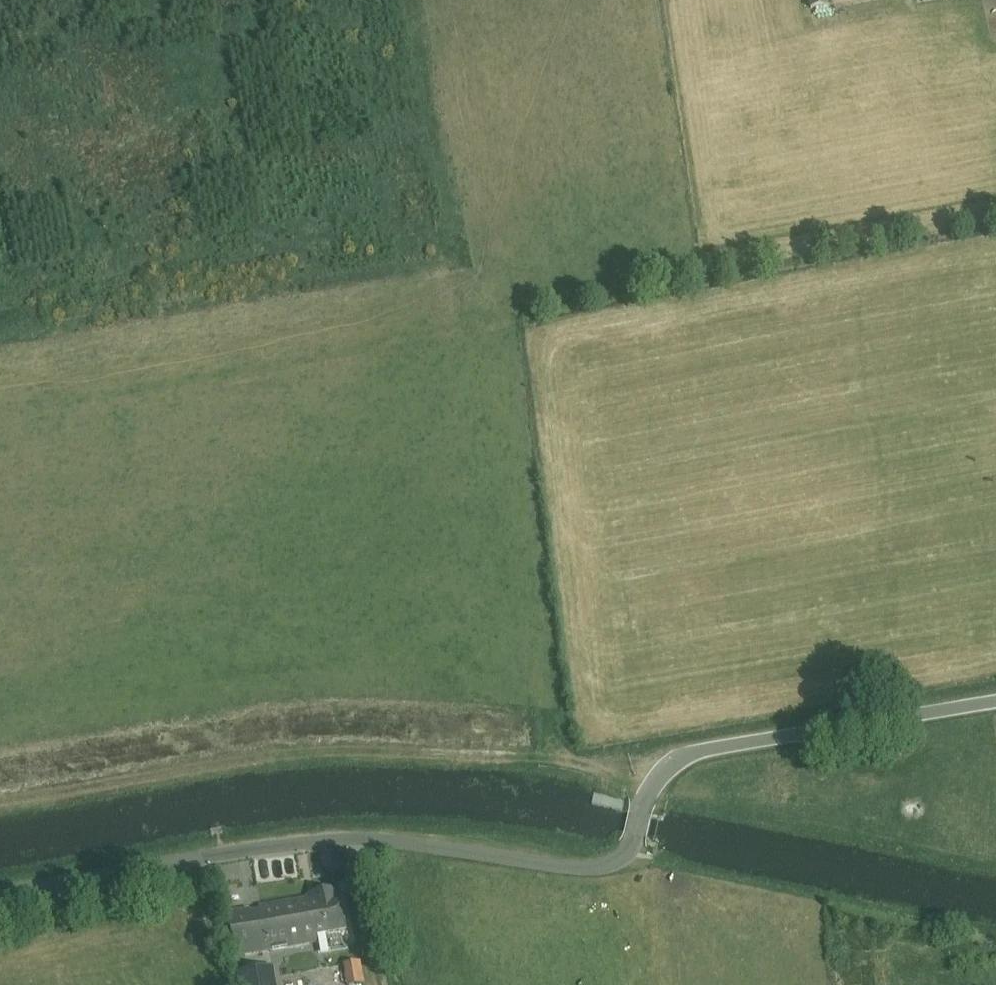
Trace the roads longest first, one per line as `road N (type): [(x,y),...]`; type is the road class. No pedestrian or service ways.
road 1 (unclassified): [(0,892),(340,839),(610,865),(635,842),(647,791),(696,752),(995,699)]

